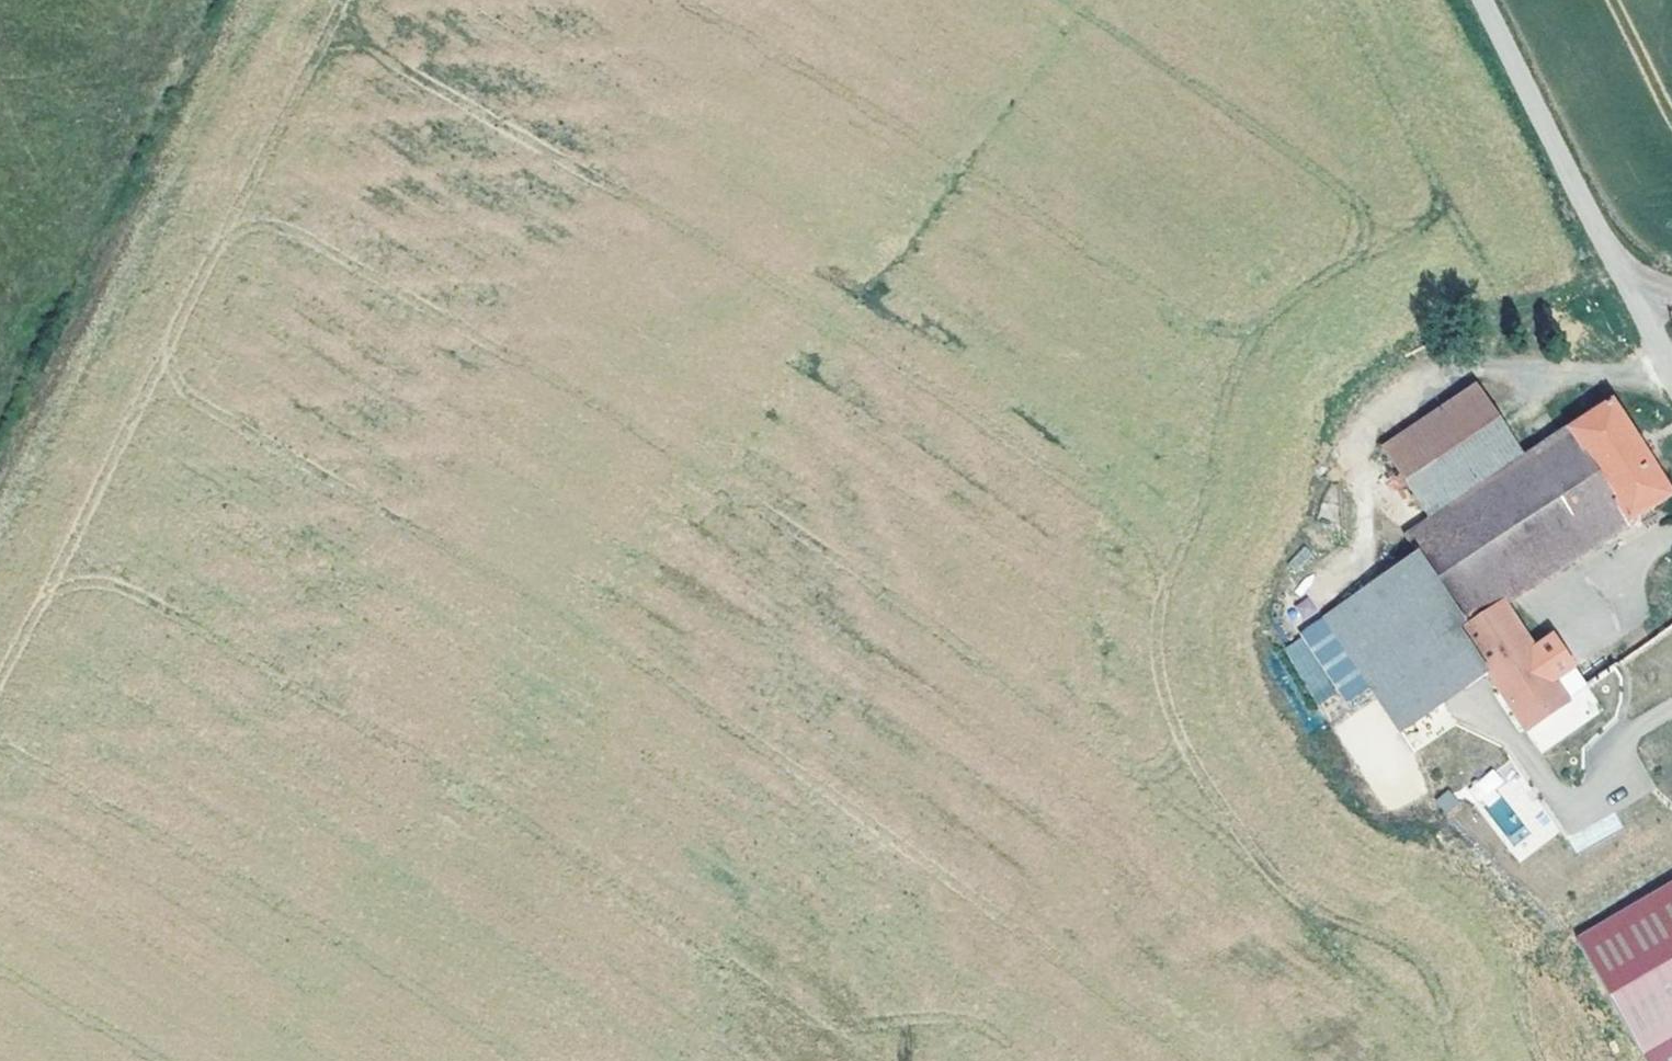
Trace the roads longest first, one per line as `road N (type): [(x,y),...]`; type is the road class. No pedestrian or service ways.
road 1 (track): [(1671,366),(1481,0)]

